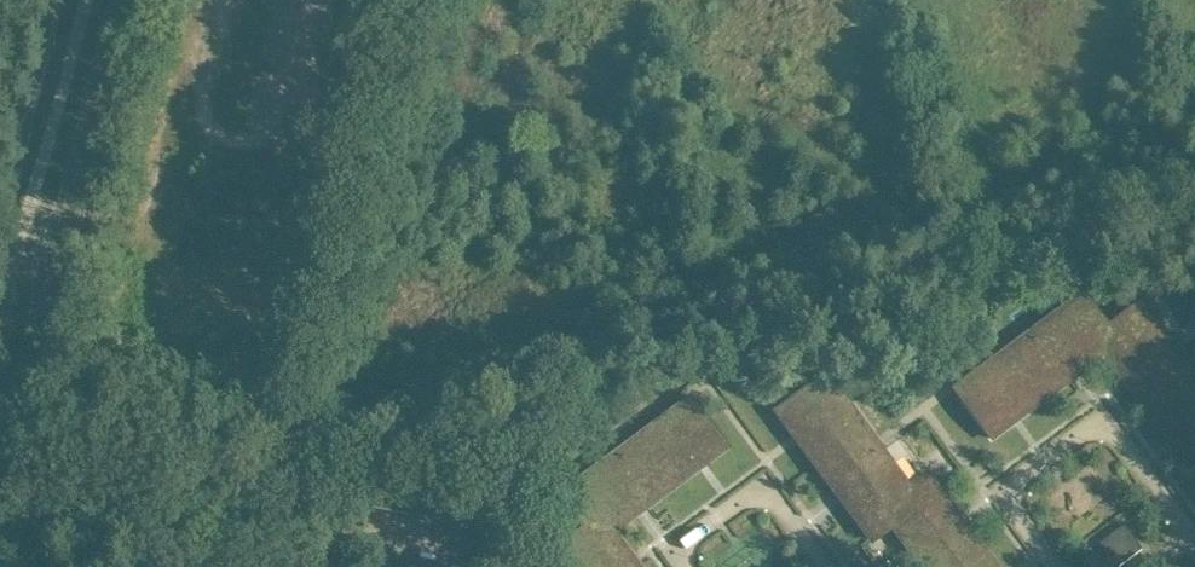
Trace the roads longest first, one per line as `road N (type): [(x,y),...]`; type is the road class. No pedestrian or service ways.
road 1 (tertiary): [(0,479),(121,0)]

